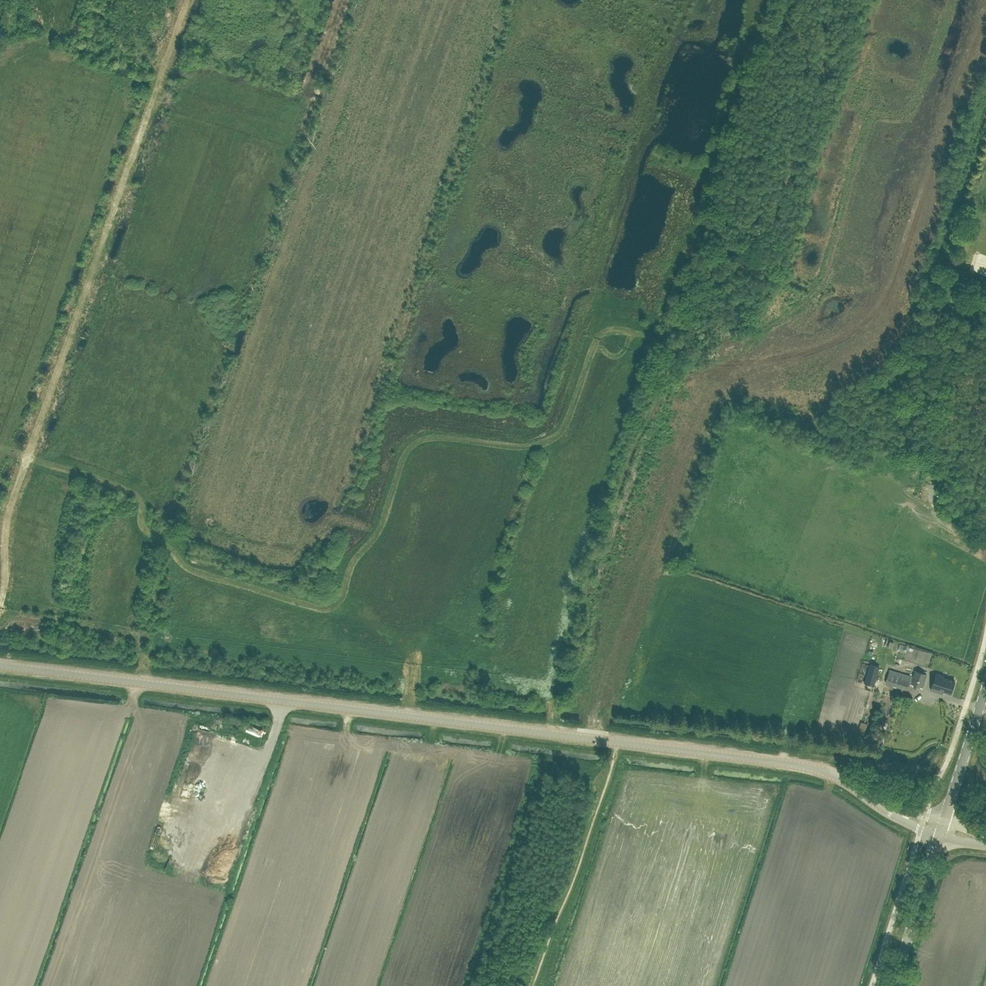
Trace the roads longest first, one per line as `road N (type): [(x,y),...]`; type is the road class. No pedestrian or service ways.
road 1 (unclassified): [(940,829),(832,774),(787,763),(0,665)]
road 2 (tertiary): [(892,985),(940,829)]
road 3 (tertiary): [(940,829),(985,684)]

